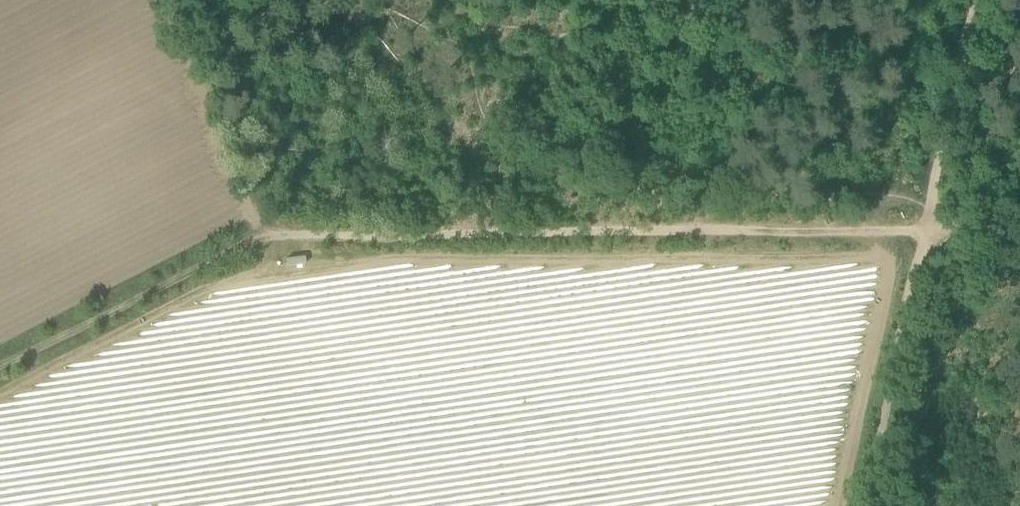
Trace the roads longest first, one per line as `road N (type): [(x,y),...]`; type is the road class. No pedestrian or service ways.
road 1 (track): [(264,232),(924,231)]
road 2 (track): [(0,367),(264,232)]
road 3 (track): [(924,231),(866,505)]
road 4 (track): [(973,0),(924,231)]

